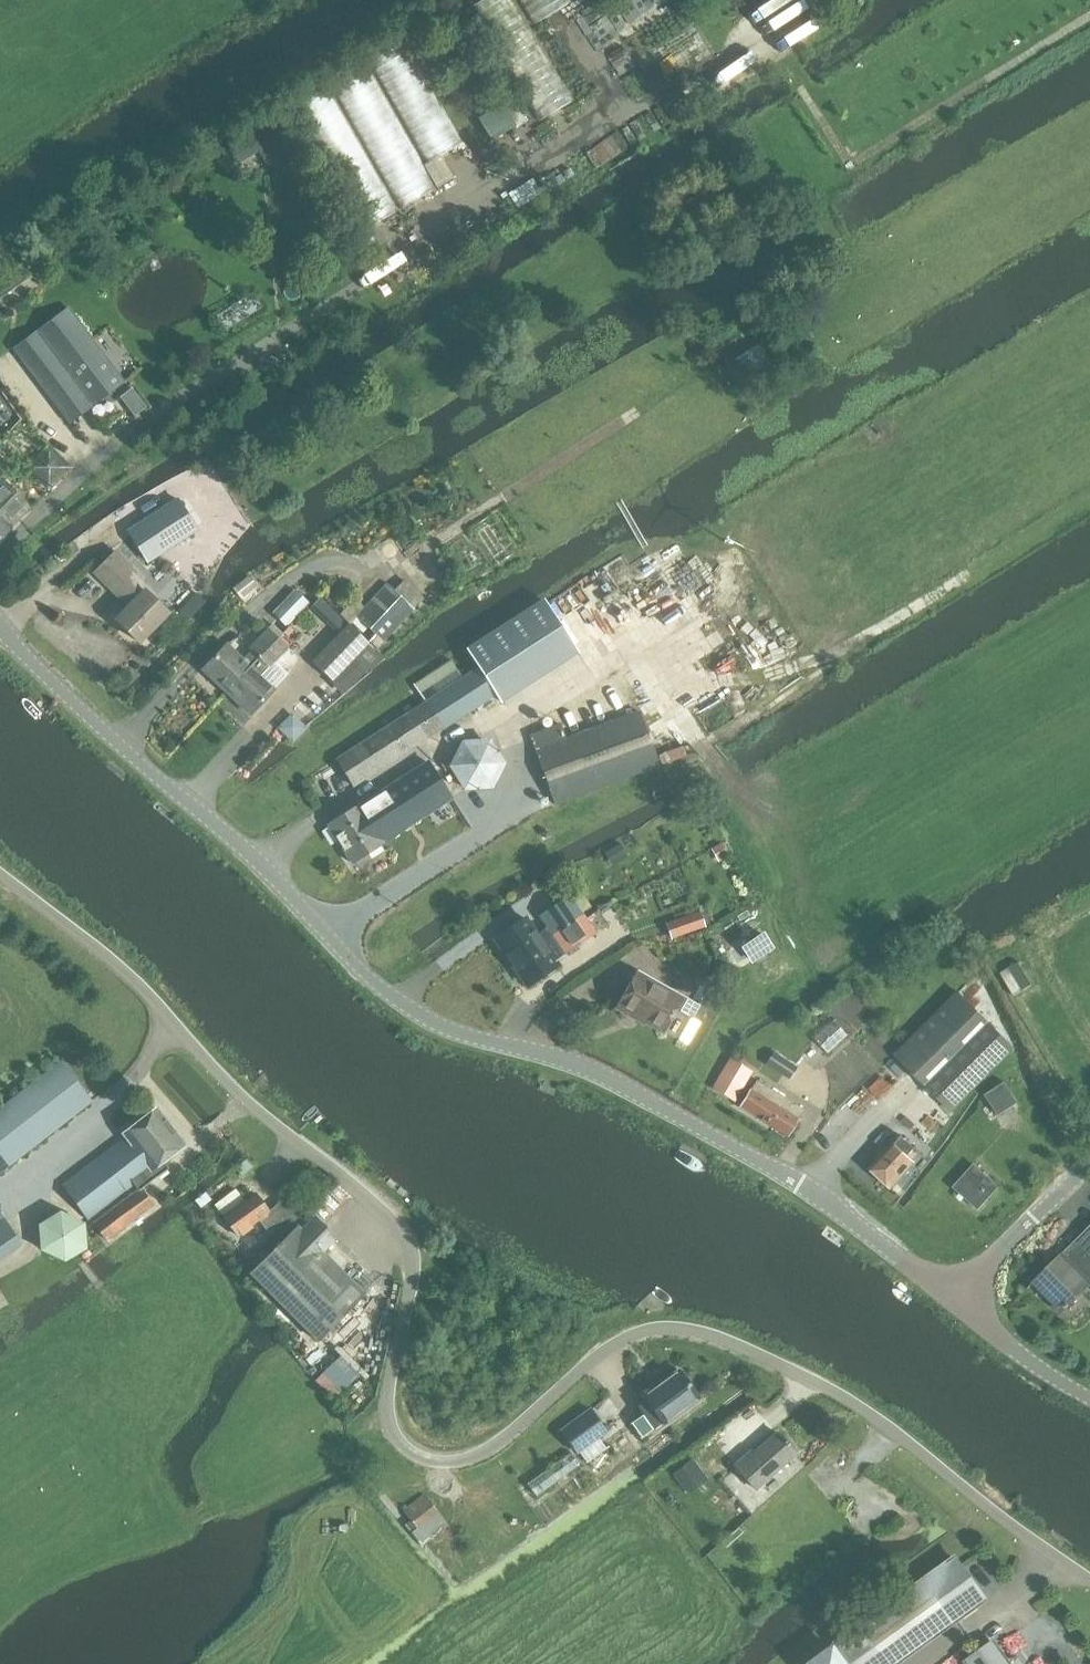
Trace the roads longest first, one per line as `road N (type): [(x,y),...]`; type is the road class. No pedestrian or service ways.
road 1 (unclassified): [(1089,1585),(847,1402),(704,1332),(667,1328),(629,1340),(486,1451),(452,1464),(420,1461),(396,1441),(387,1408),(412,1262),(395,1227),(247,1102),(107,960),(0,874)]
road 2 (unclassified): [(953,1299),(826,1197),(618,1082),(412,1012),(191,799),(0,632)]
road 3 (unclassified): [(953,1299),(1089,1153)]
road 4 (unclassified): [(1089,1400),(953,1299)]

